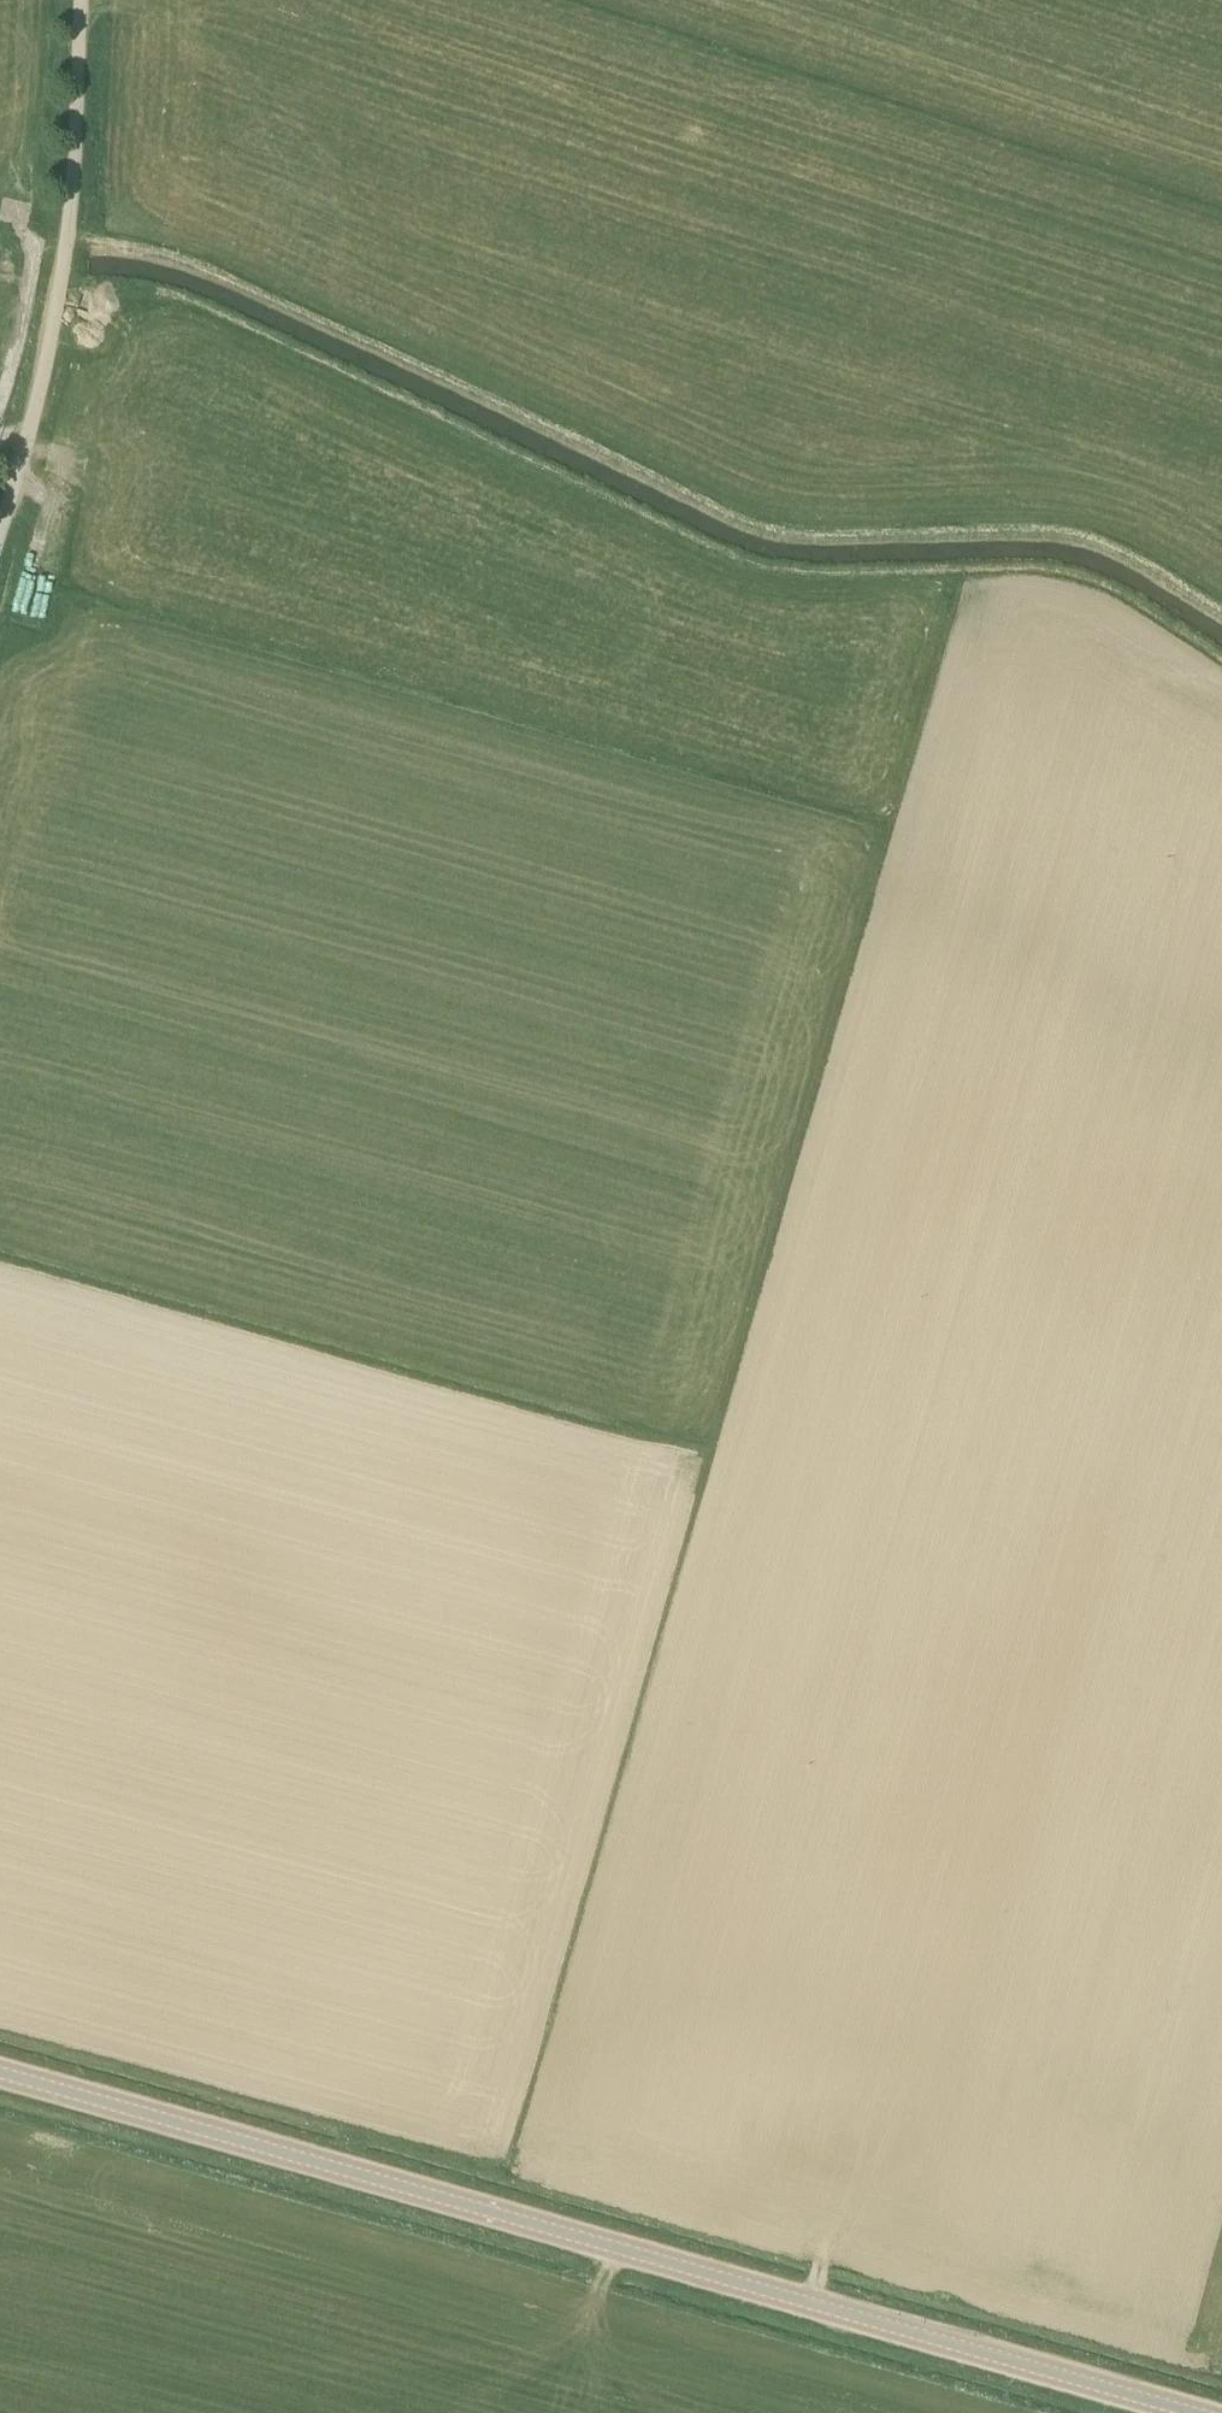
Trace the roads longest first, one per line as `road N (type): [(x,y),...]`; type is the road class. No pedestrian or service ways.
road 1 (tertiary): [(1196,2412),(0,2076)]
road 2 (unclassified): [(0,469),(46,304),(74,0)]

